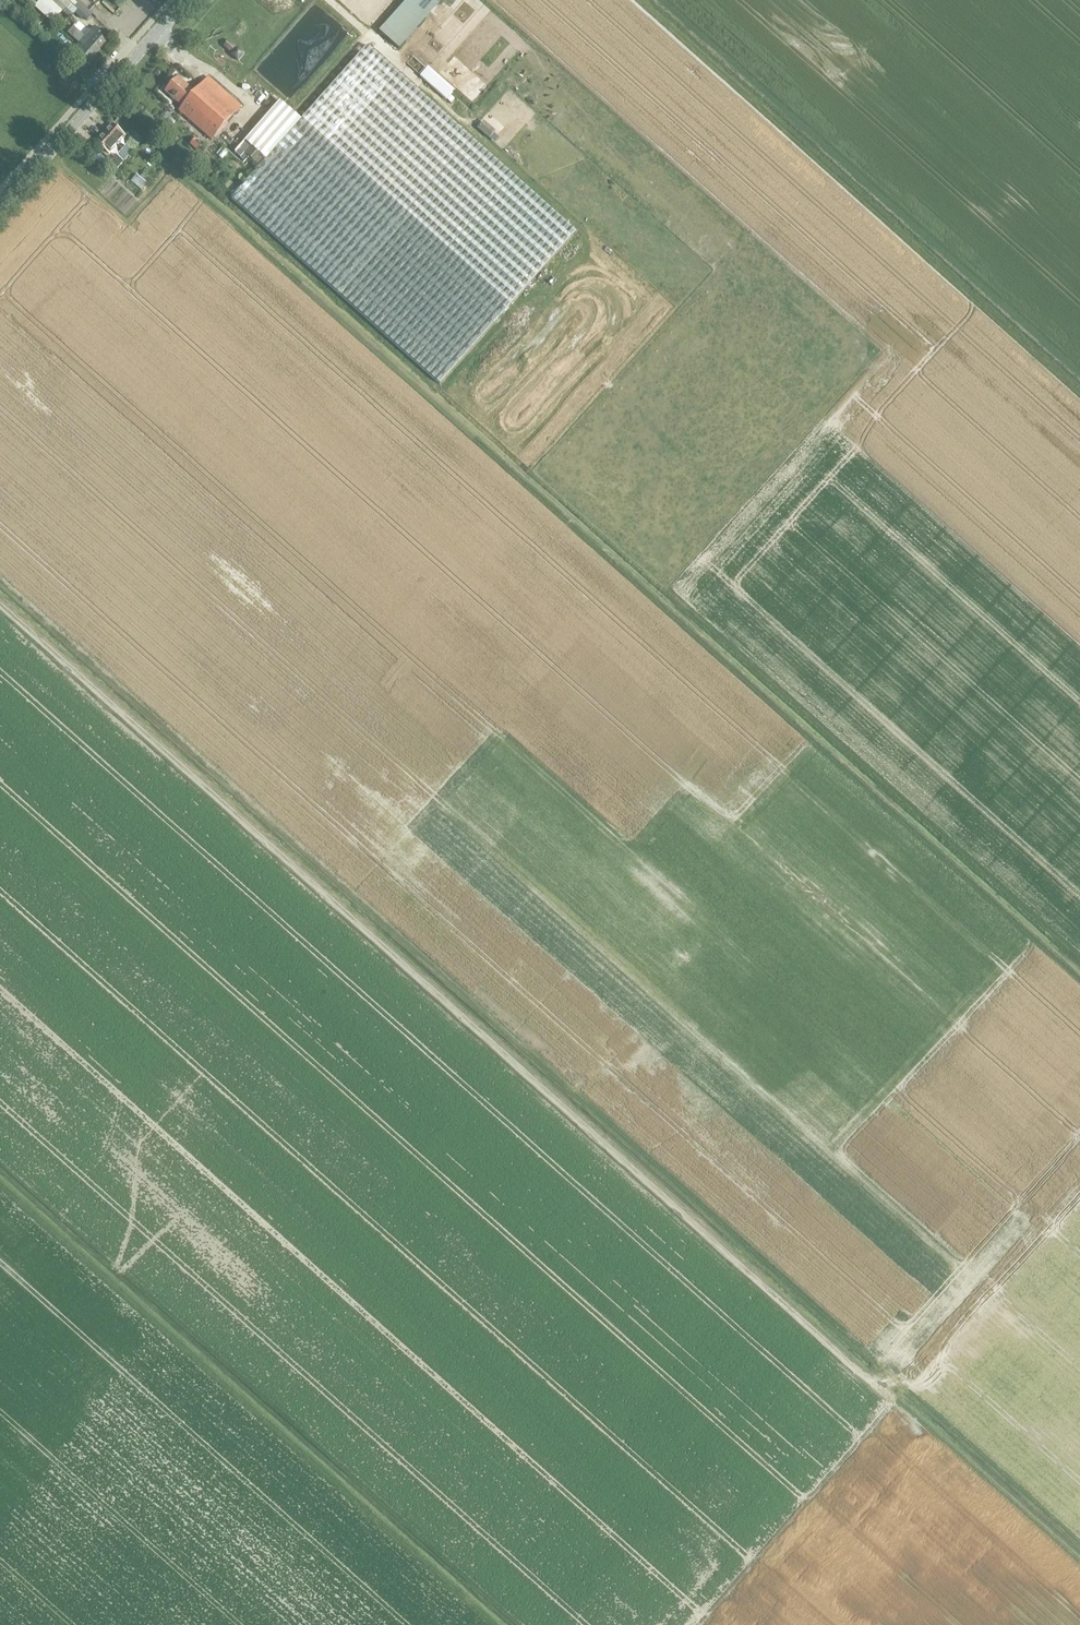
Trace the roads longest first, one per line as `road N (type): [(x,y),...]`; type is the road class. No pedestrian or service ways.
road 1 (track): [(0,605),(868,1378),(883,1385),(896,1378)]
road 2 (tertiary): [(0,209),(187,0)]

